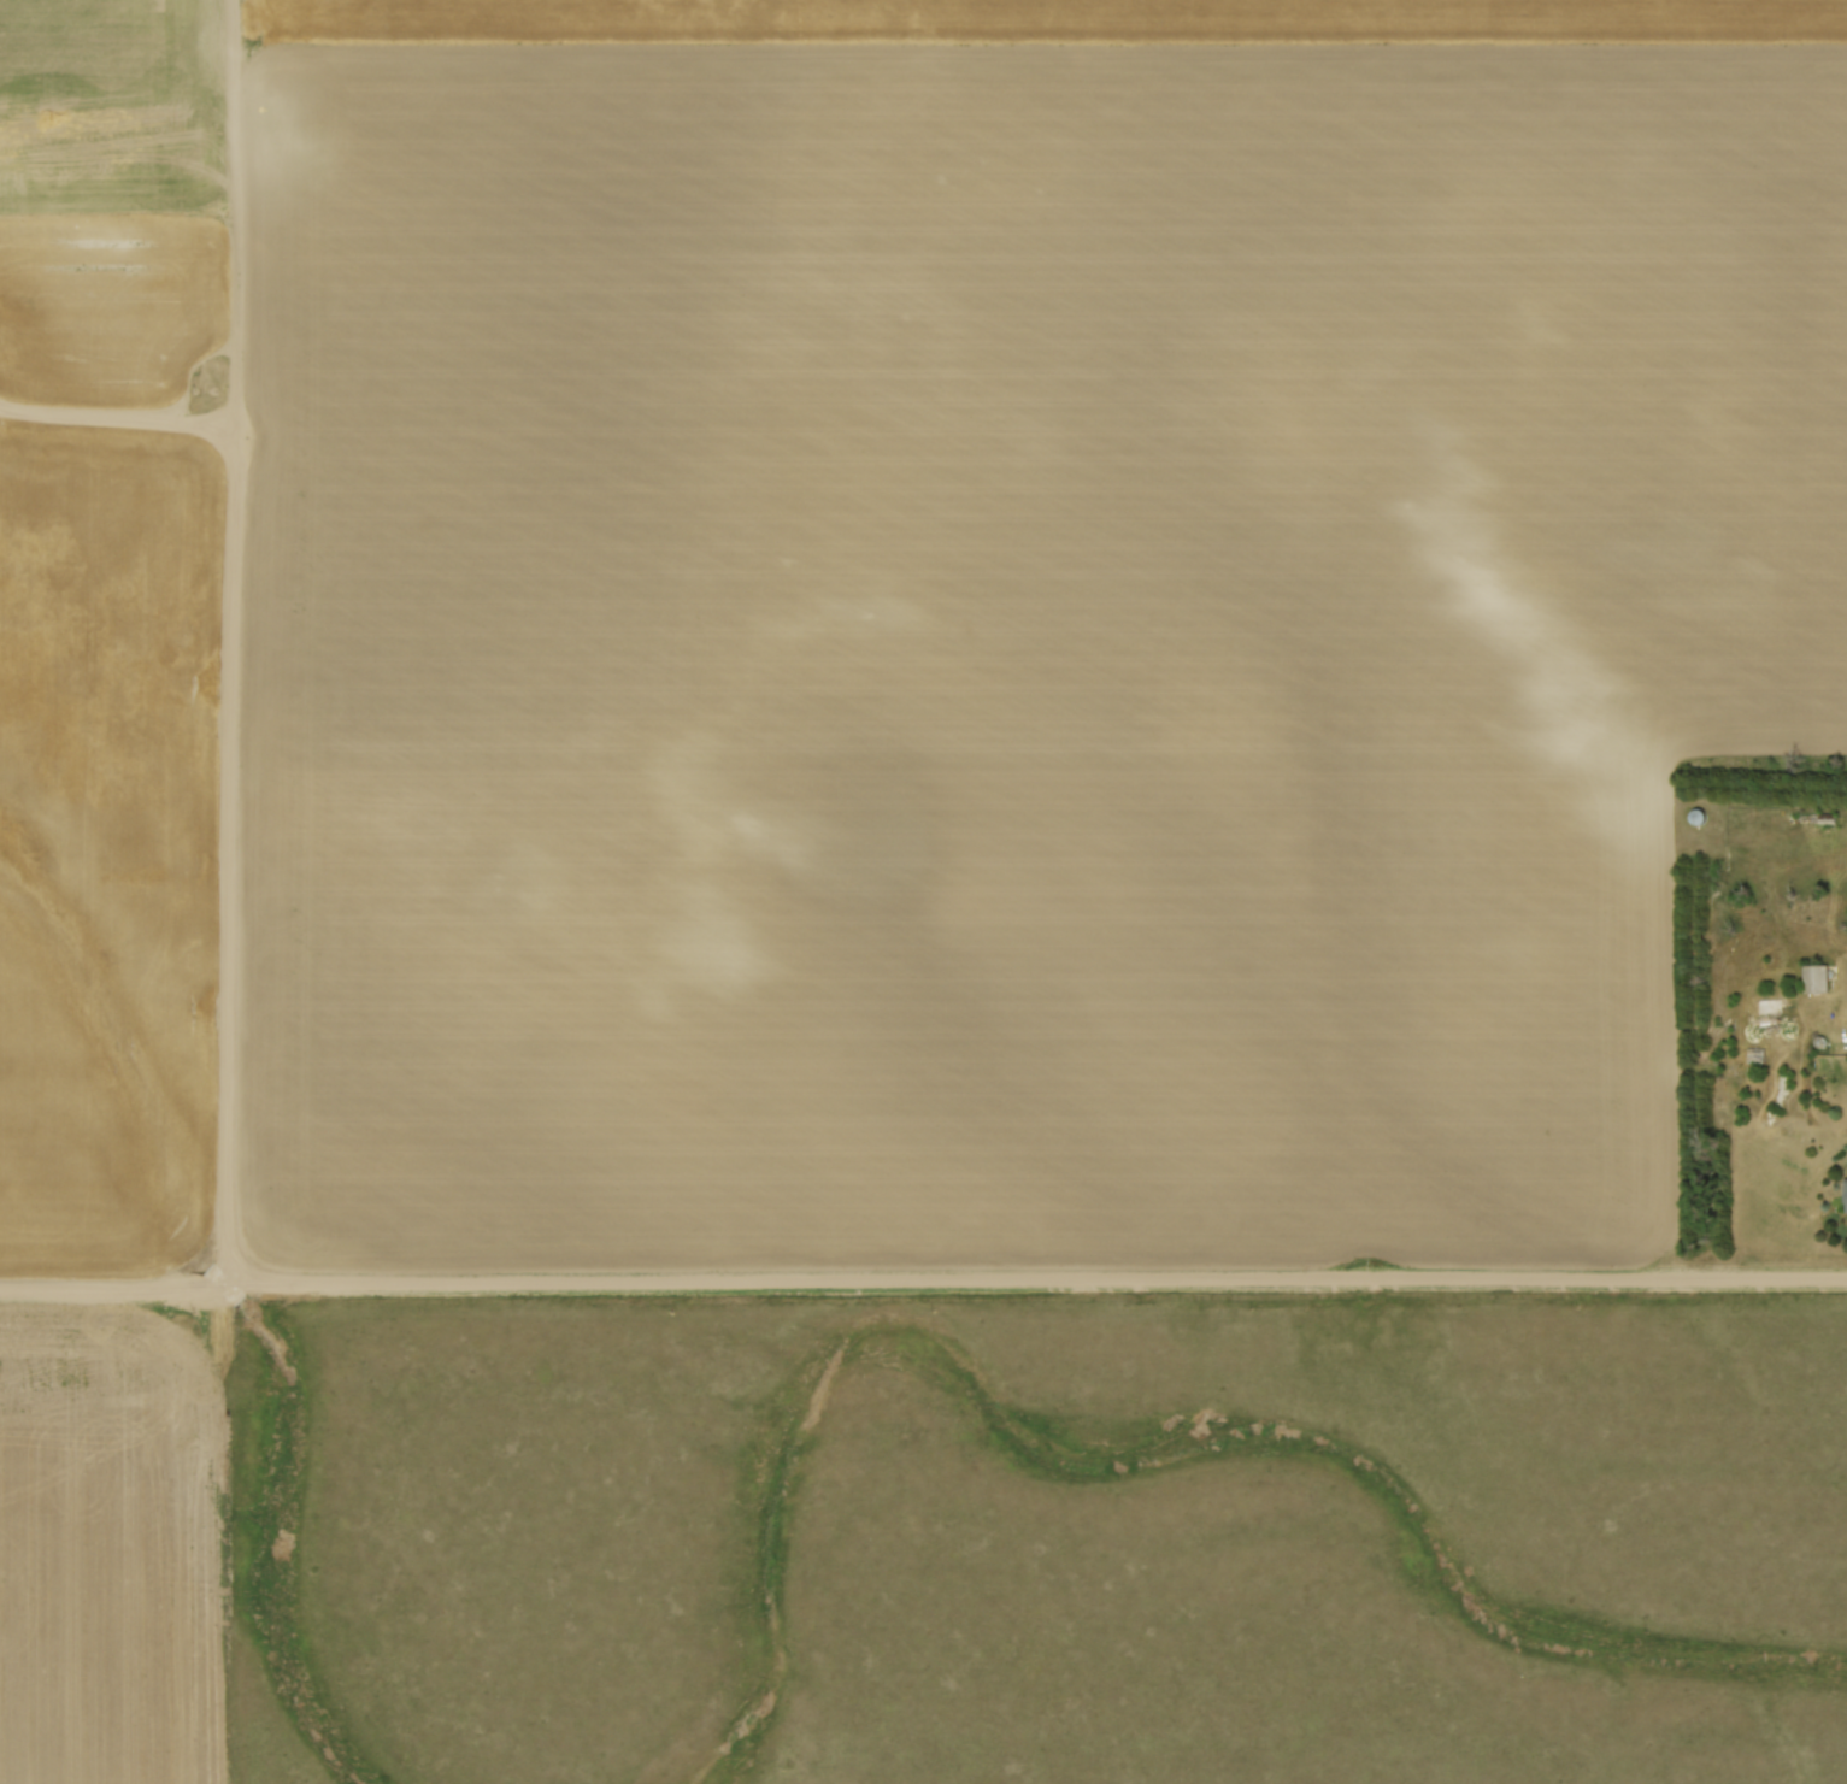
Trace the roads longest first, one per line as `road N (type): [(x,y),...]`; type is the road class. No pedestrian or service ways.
road 1 (residential): [(0,1287),(1846,1280)]

